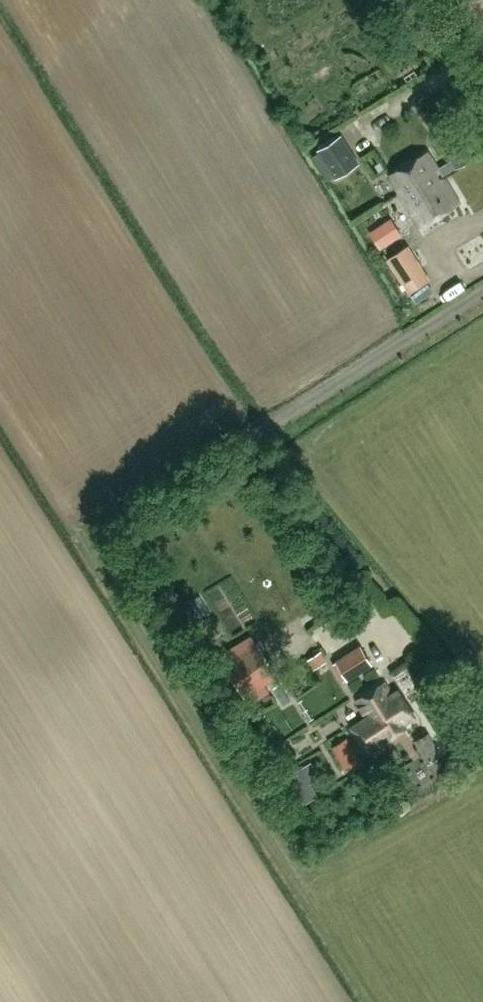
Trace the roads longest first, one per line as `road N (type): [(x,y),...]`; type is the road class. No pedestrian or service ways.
road 1 (unclassified): [(482,108),(415,0)]

